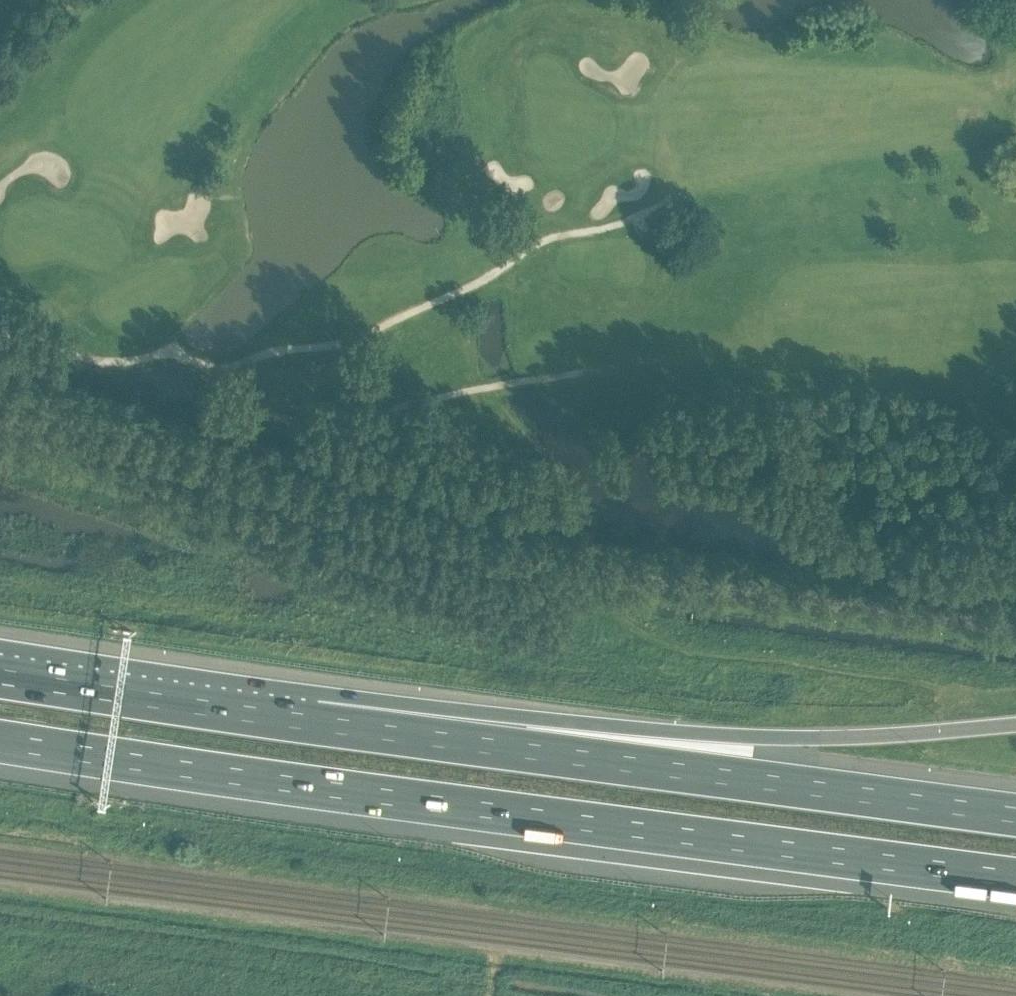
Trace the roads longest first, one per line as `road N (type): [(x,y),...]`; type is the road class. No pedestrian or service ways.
road 1 (motorway): [(0,741),(1015,879)]
road 2 (motorway): [(1015,815),(315,723)]
road 3 (motorway): [(1015,725),(824,738),(315,723)]
road 4 (motorway): [(315,723),(0,677)]

